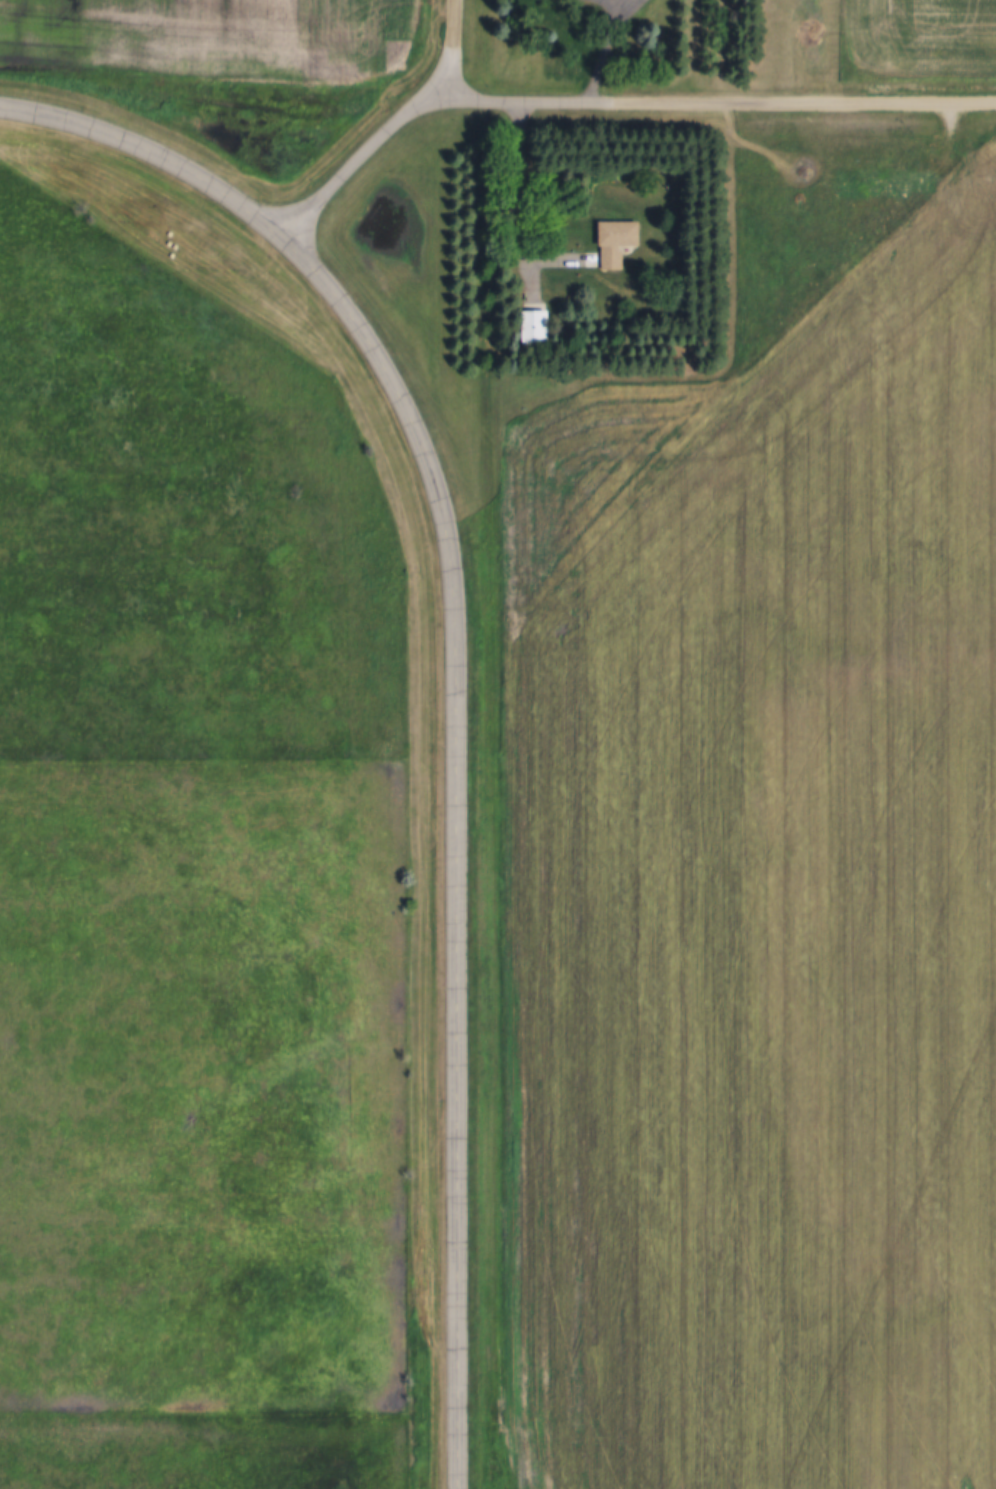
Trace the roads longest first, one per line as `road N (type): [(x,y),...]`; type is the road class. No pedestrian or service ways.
road 1 (tertiary): [(466,1488),(463,598),(446,491),(428,439)]
road 2 (tertiary): [(428,439),(330,276),(268,220),(126,138),(0,107)]
road 3 (residential): [(587,102),(995,106)]
road 4 (residential): [(459,97),(430,101),(393,125),(284,234)]
road 5 (residential): [(459,97),(587,102)]

